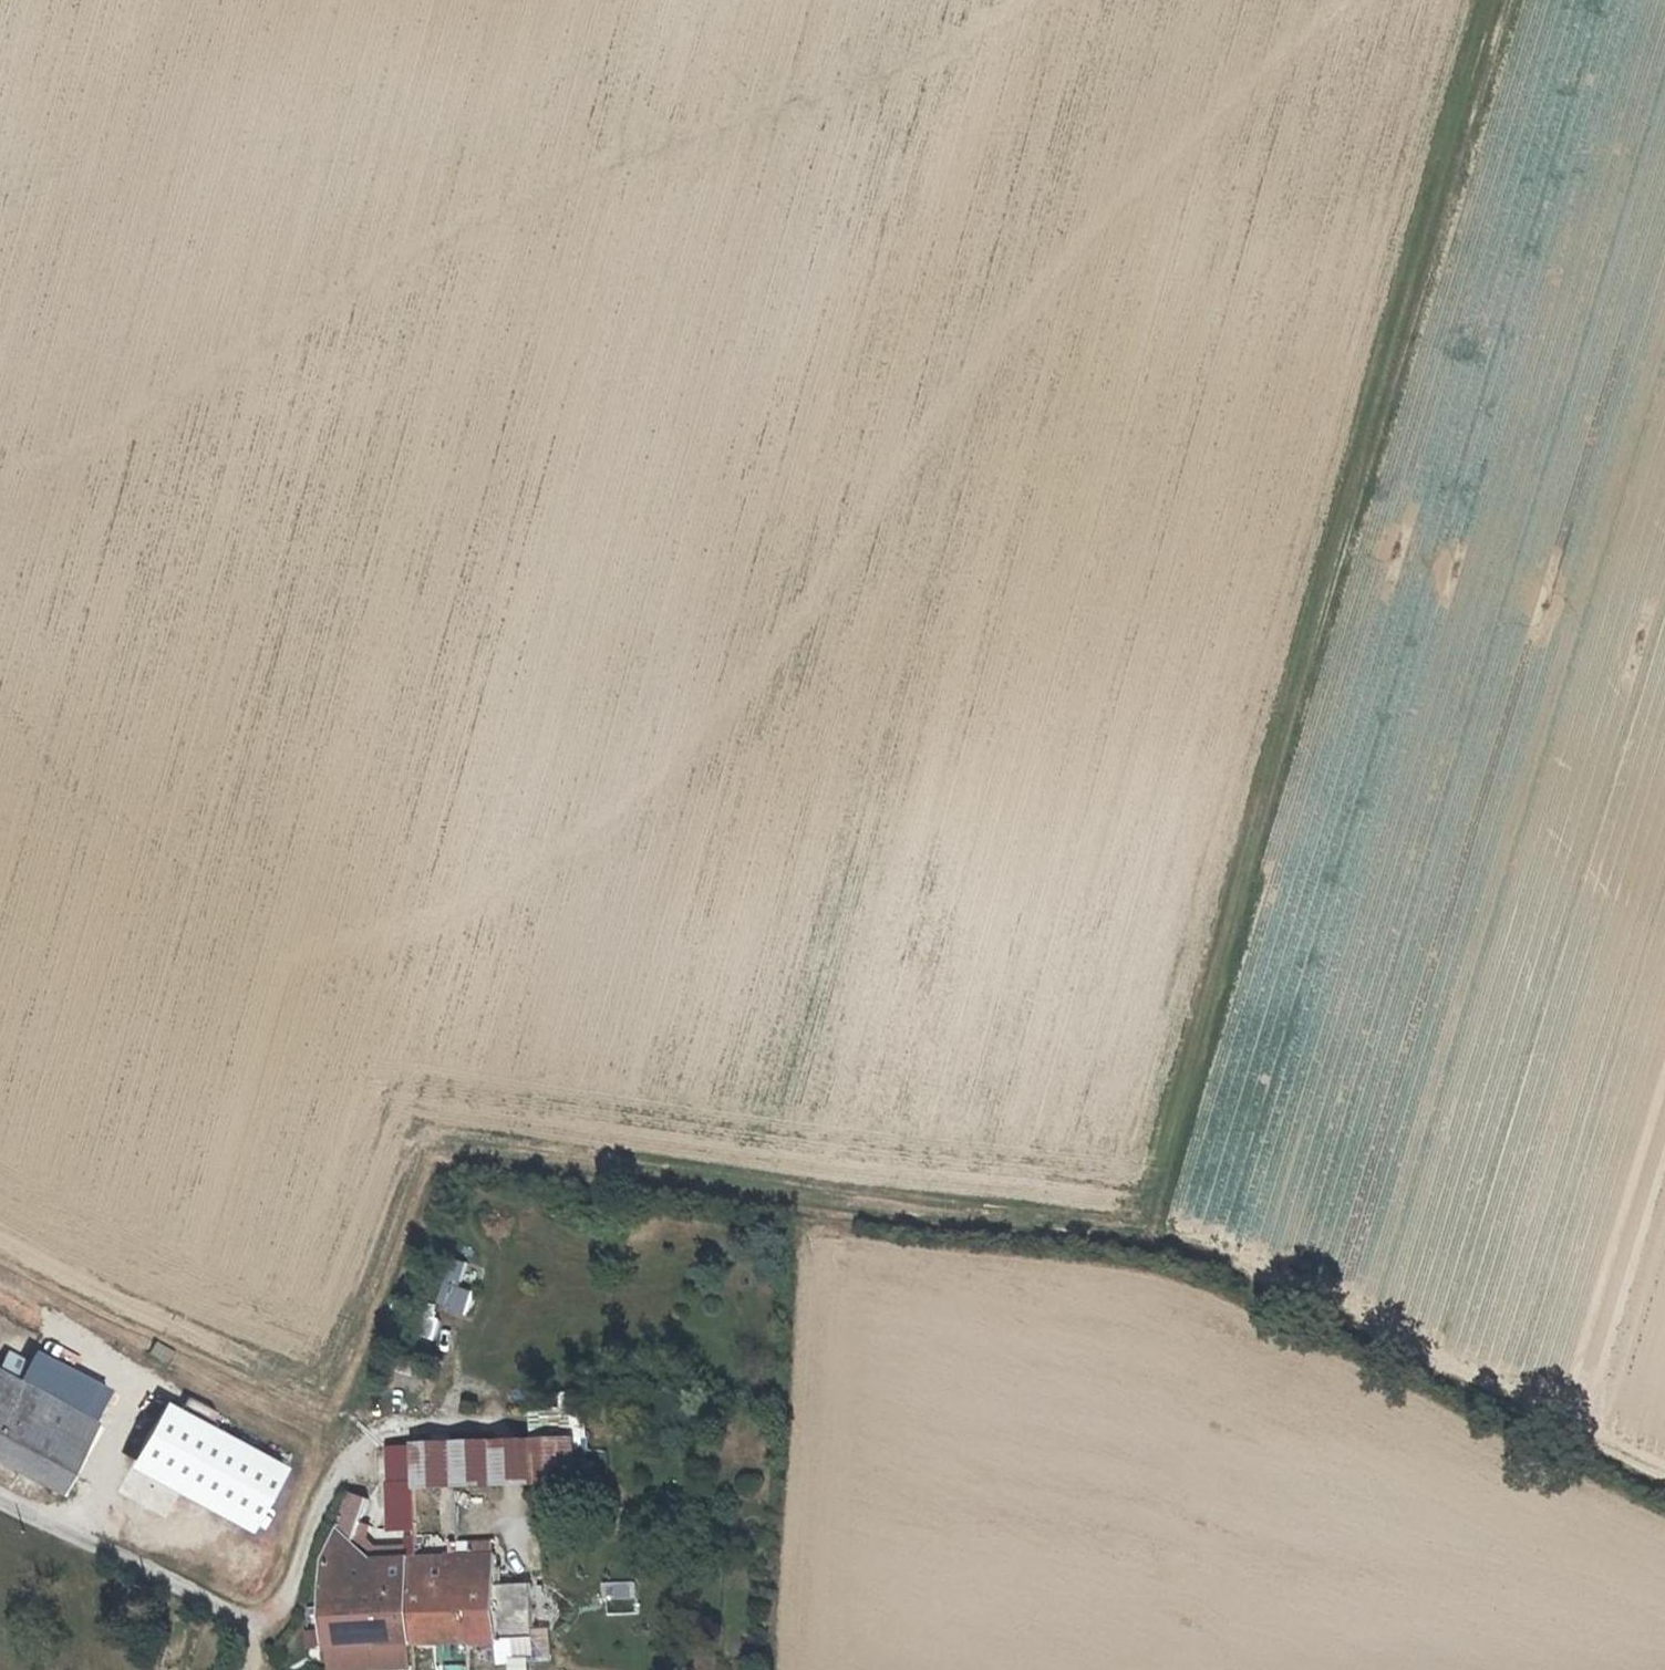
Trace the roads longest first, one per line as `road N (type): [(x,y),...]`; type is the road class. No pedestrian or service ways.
road 1 (track): [(1664,1465),(1605,1428),(1216,1254)]
road 2 (track): [(0,1496),(268,1631),(296,1583)]

